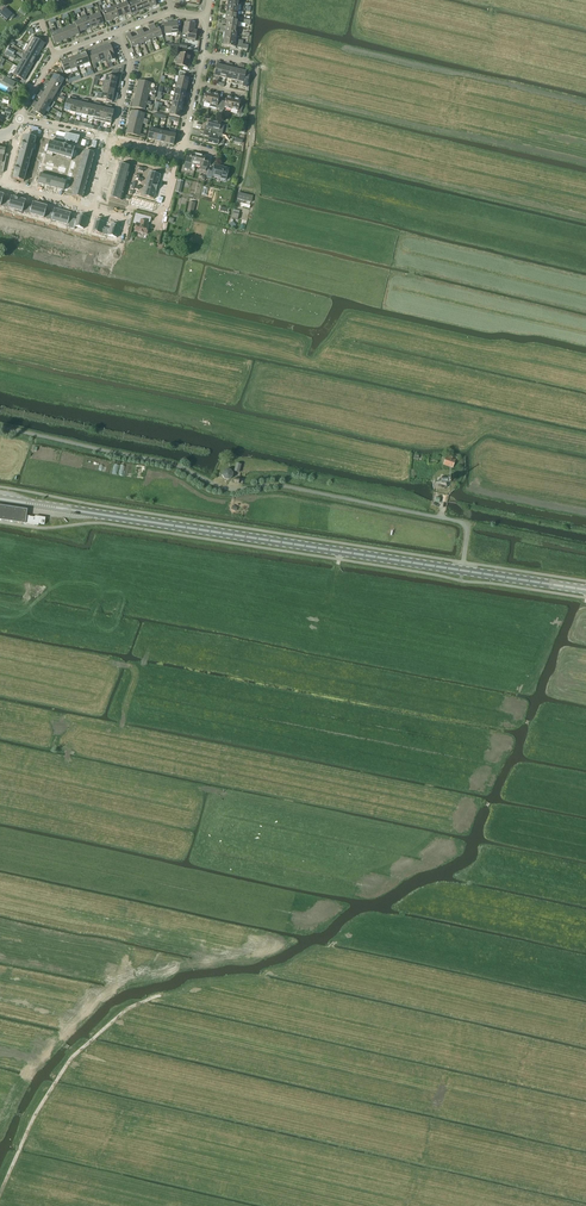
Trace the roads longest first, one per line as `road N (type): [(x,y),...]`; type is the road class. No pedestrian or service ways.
road 1 (unclassified): [(462,571),(468,524),(287,486),(224,488),(169,463),(0,427)]
road 2 (primary): [(462,571),(0,499)]
road 3 (track): [(0,1194),(35,1115),(75,1055),(128,1009),(160,996)]
road 4 (residential): [(18,120),(55,54),(117,31)]
road 5 (primary): [(585,591),(462,571)]

